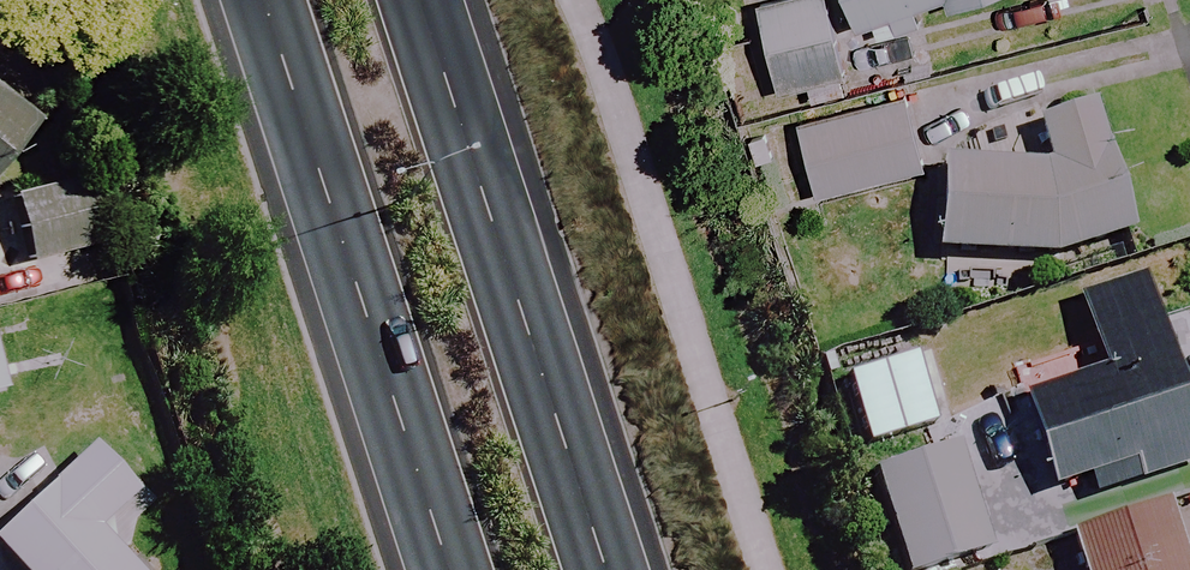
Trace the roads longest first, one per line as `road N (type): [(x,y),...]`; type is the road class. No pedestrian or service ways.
road 1 (primary): [(453,569),(267,0)]
road 2 (primary): [(435,0),(621,569)]

